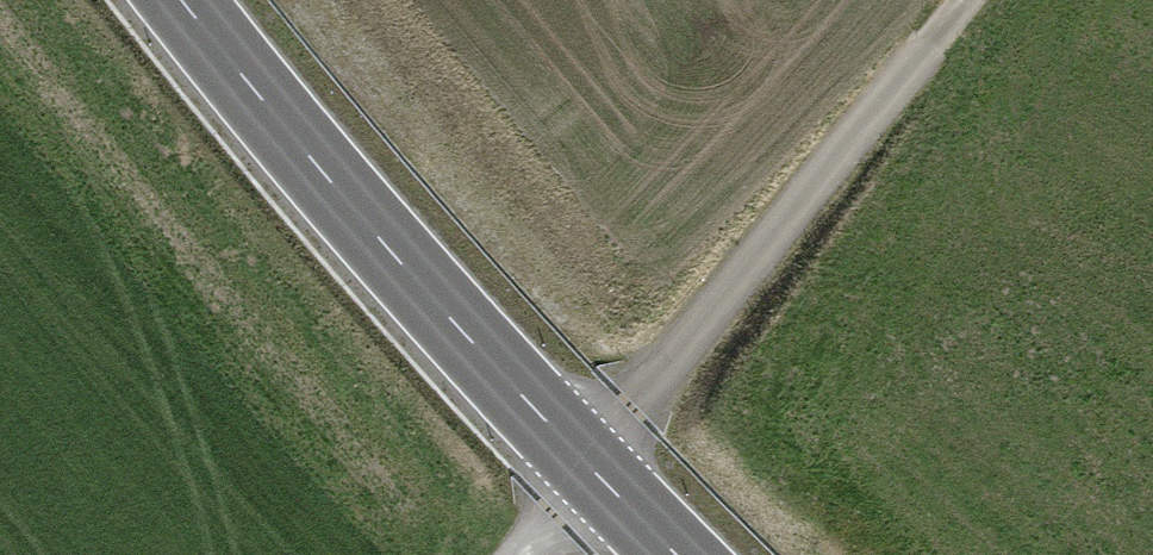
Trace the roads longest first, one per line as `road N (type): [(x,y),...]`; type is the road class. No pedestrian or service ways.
road 1 (secondary): [(674,554),(543,422),(182,0)]
road 2 (track): [(952,0),(519,554)]

